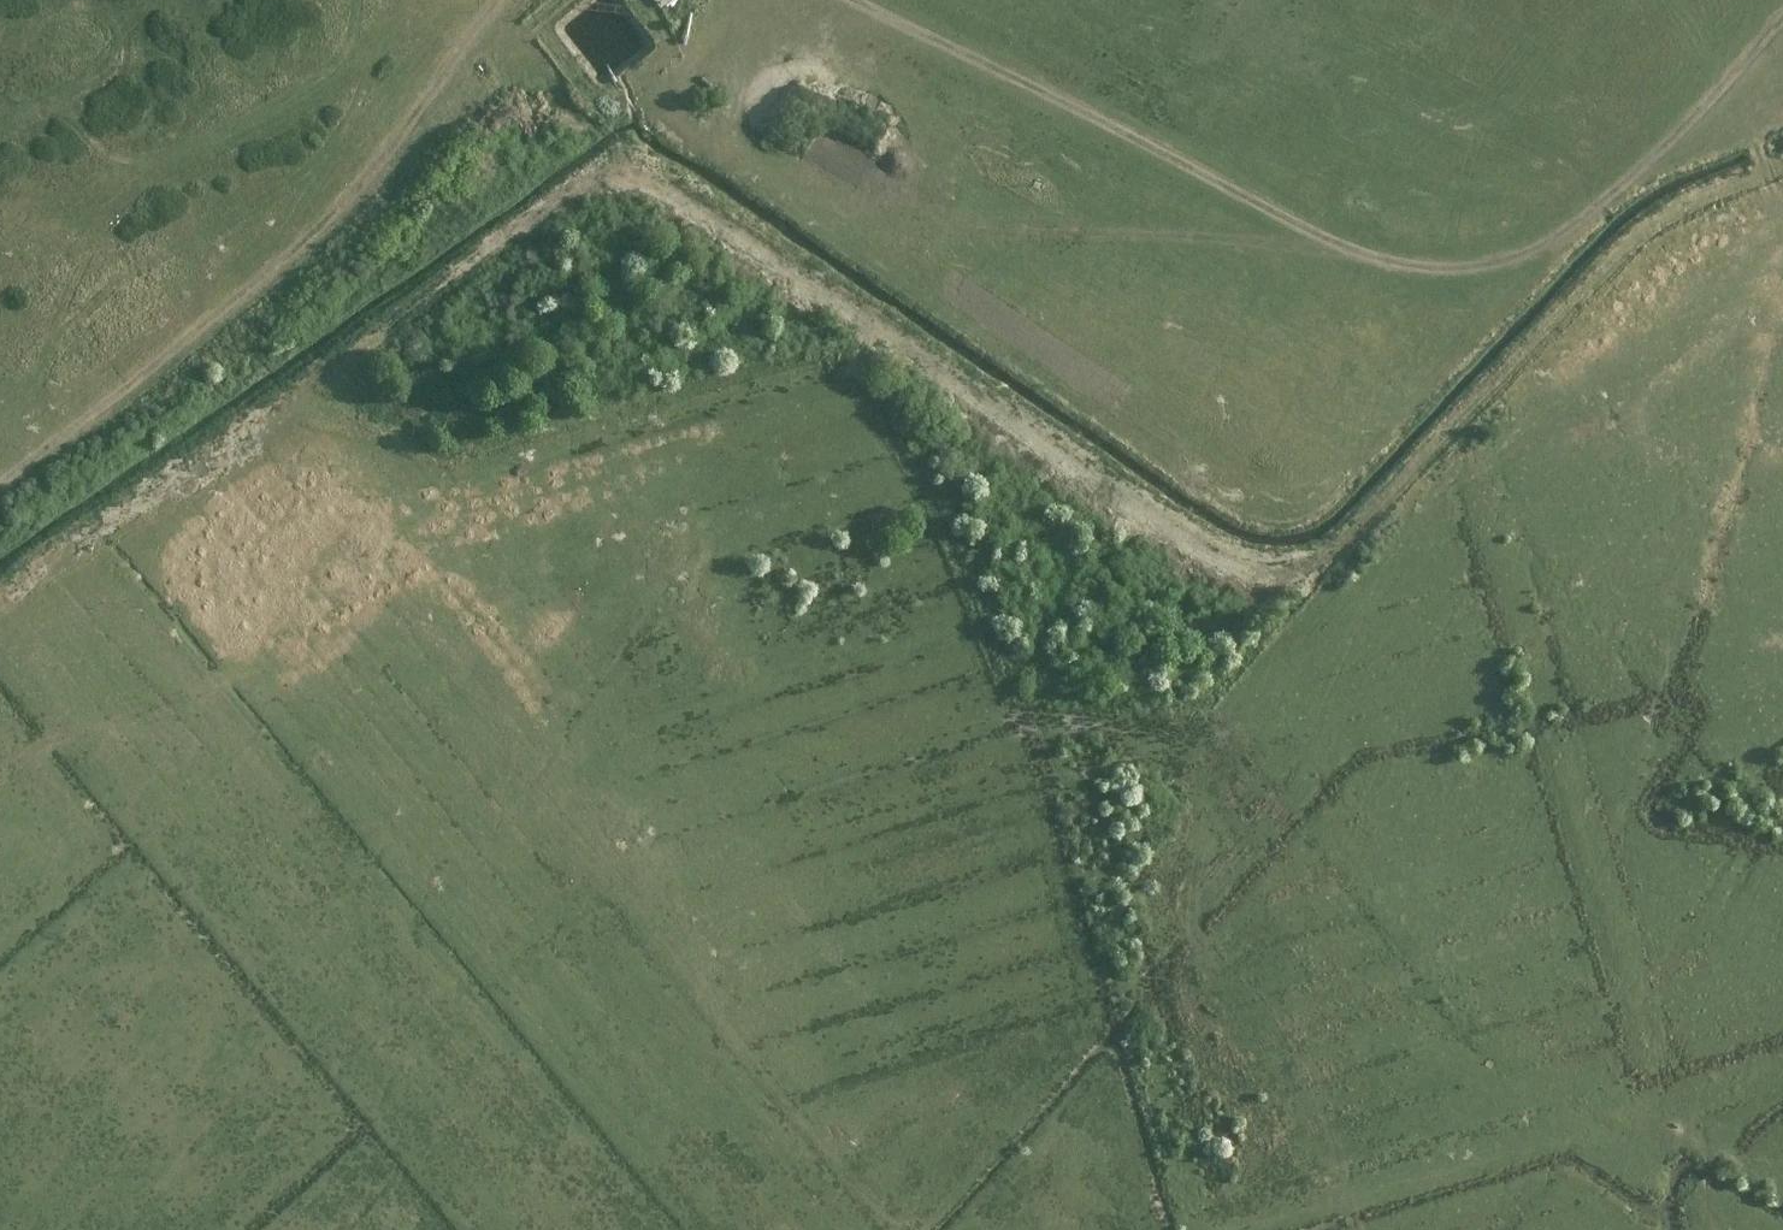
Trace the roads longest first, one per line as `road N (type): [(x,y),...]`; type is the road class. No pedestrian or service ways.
road 1 (track): [(1782,25),(1667,151),(1559,245),(1509,269),(1439,280),(1344,260),(828,0)]
road 2 (track): [(504,0),(375,176),(317,239),(0,494)]

